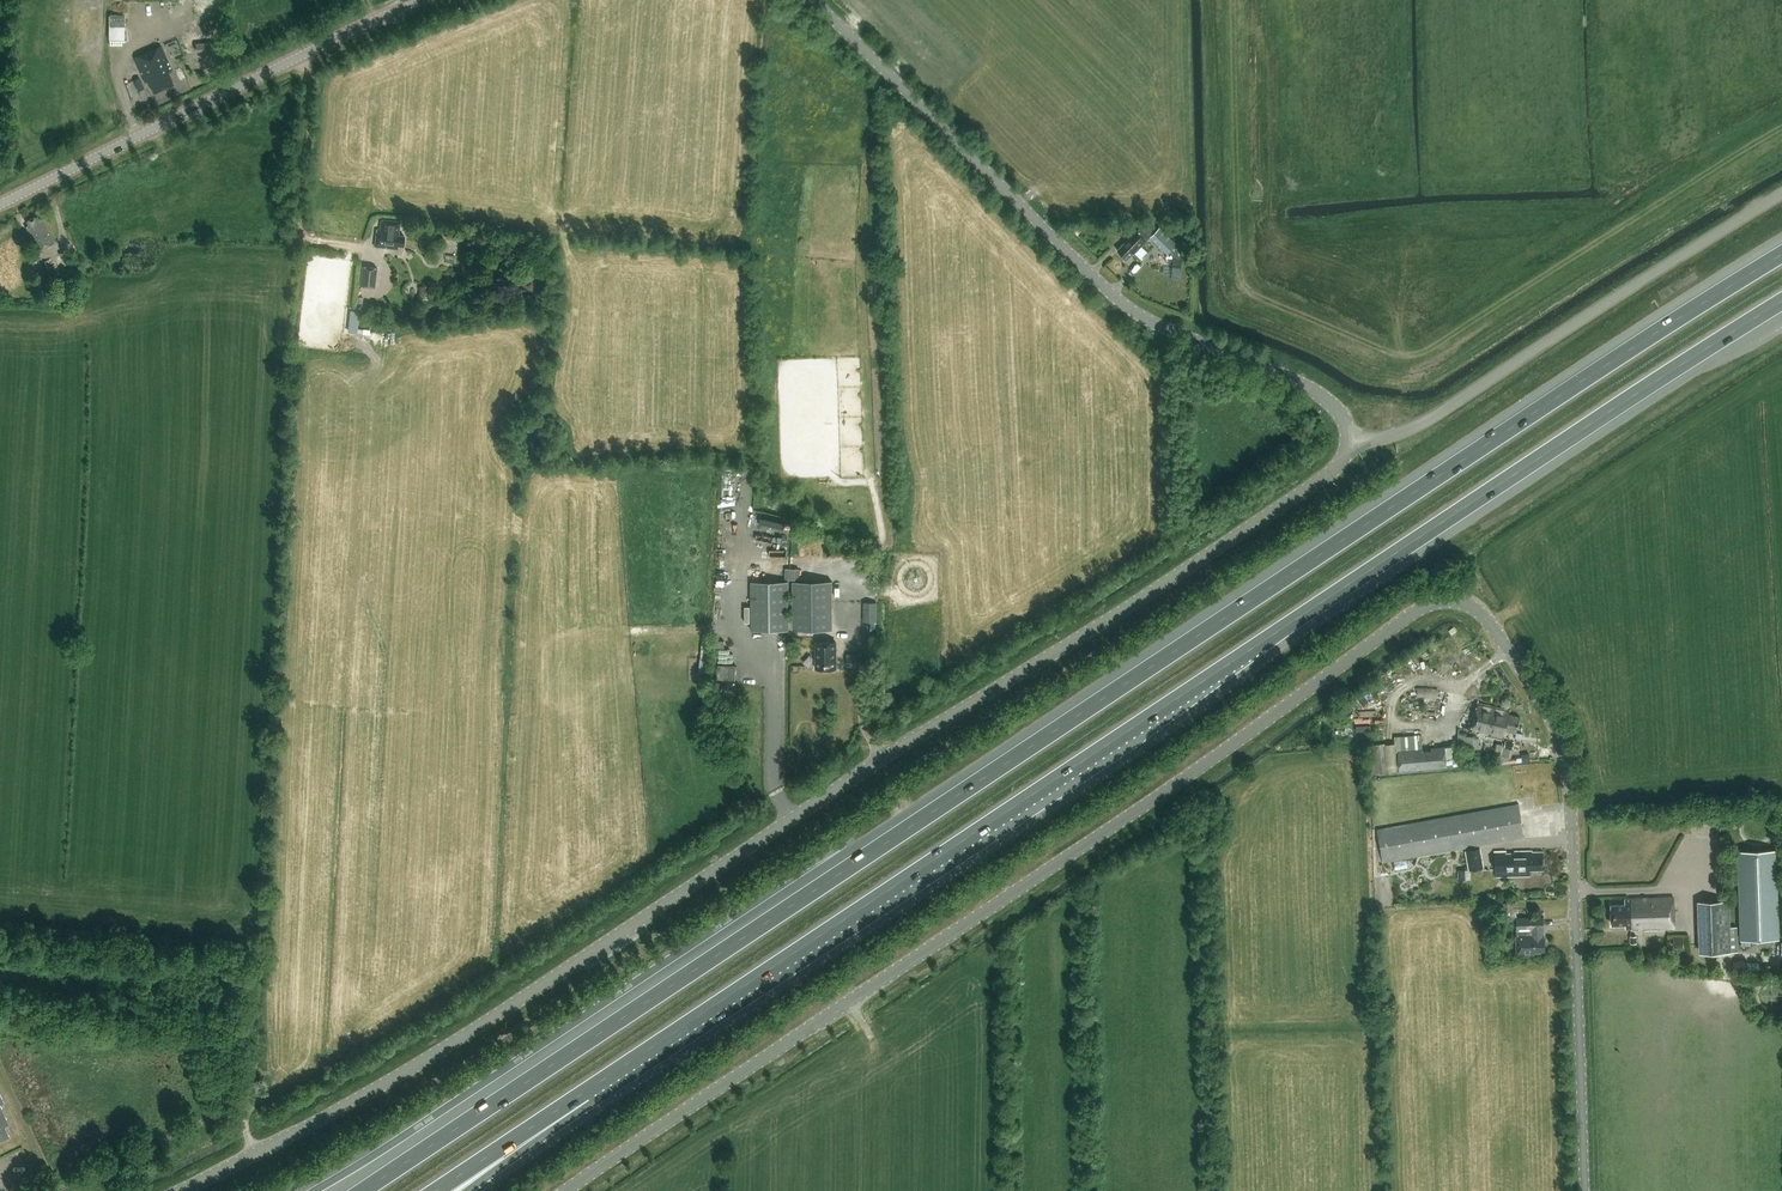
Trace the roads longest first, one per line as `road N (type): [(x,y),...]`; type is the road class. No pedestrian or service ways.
road 1 (unclassified): [(568,1190),(1106,830),(1423,605),(1453,600),(1479,608),(1493,624),(1553,719),(1570,768),(1584,1190)]
road 2 (motorway): [(1781,254),(362,1190)]
road 3 (motorway): [(585,1093),(1781,301)]
road 4 (unclassified): [(175,1190),(432,1054),(1323,482),(1351,440)]
road 5 (unclassified): [(1351,440),(1339,405),(1311,385),(1145,320),(807,0)]
road 6 (unclassified): [(1781,198),(1426,425),(1390,439),(1351,440)]
road 7 (secondary): [(0,204),(420,0)]
road 8 (track): [(259,941),(247,1118),(255,1153)]
road 9 (motorway): [(435,1190),(585,1093)]
road 10 (motorway): [(468,1190),(585,1093)]

